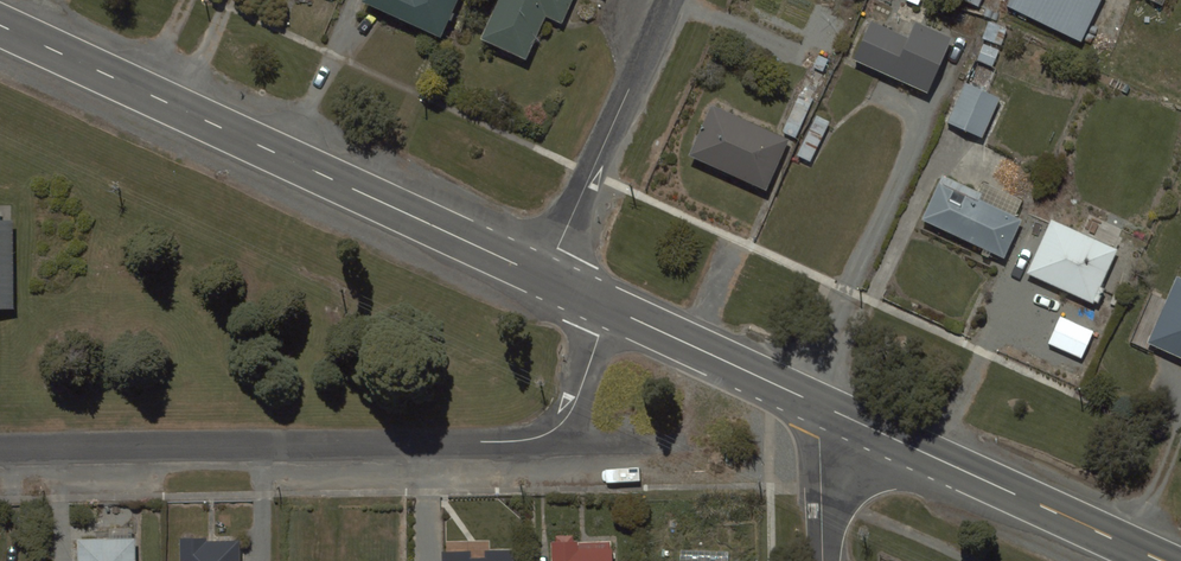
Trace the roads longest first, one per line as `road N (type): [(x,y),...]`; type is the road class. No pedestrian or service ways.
road 1 (primary): [(0,26),(544,278)]
road 2 (residential): [(0,452),(509,442),(545,434)]
road 3 (primary): [(818,404),(1162,560)]
road 4 (residential): [(544,278),(671,0)]
road 5 (primary): [(612,308),(818,404)]
road 6 (residential): [(818,404),(823,560)]
road 7 (residential): [(545,434),(569,416),(612,308)]
road 8 (residential): [(668,437),(545,434)]

